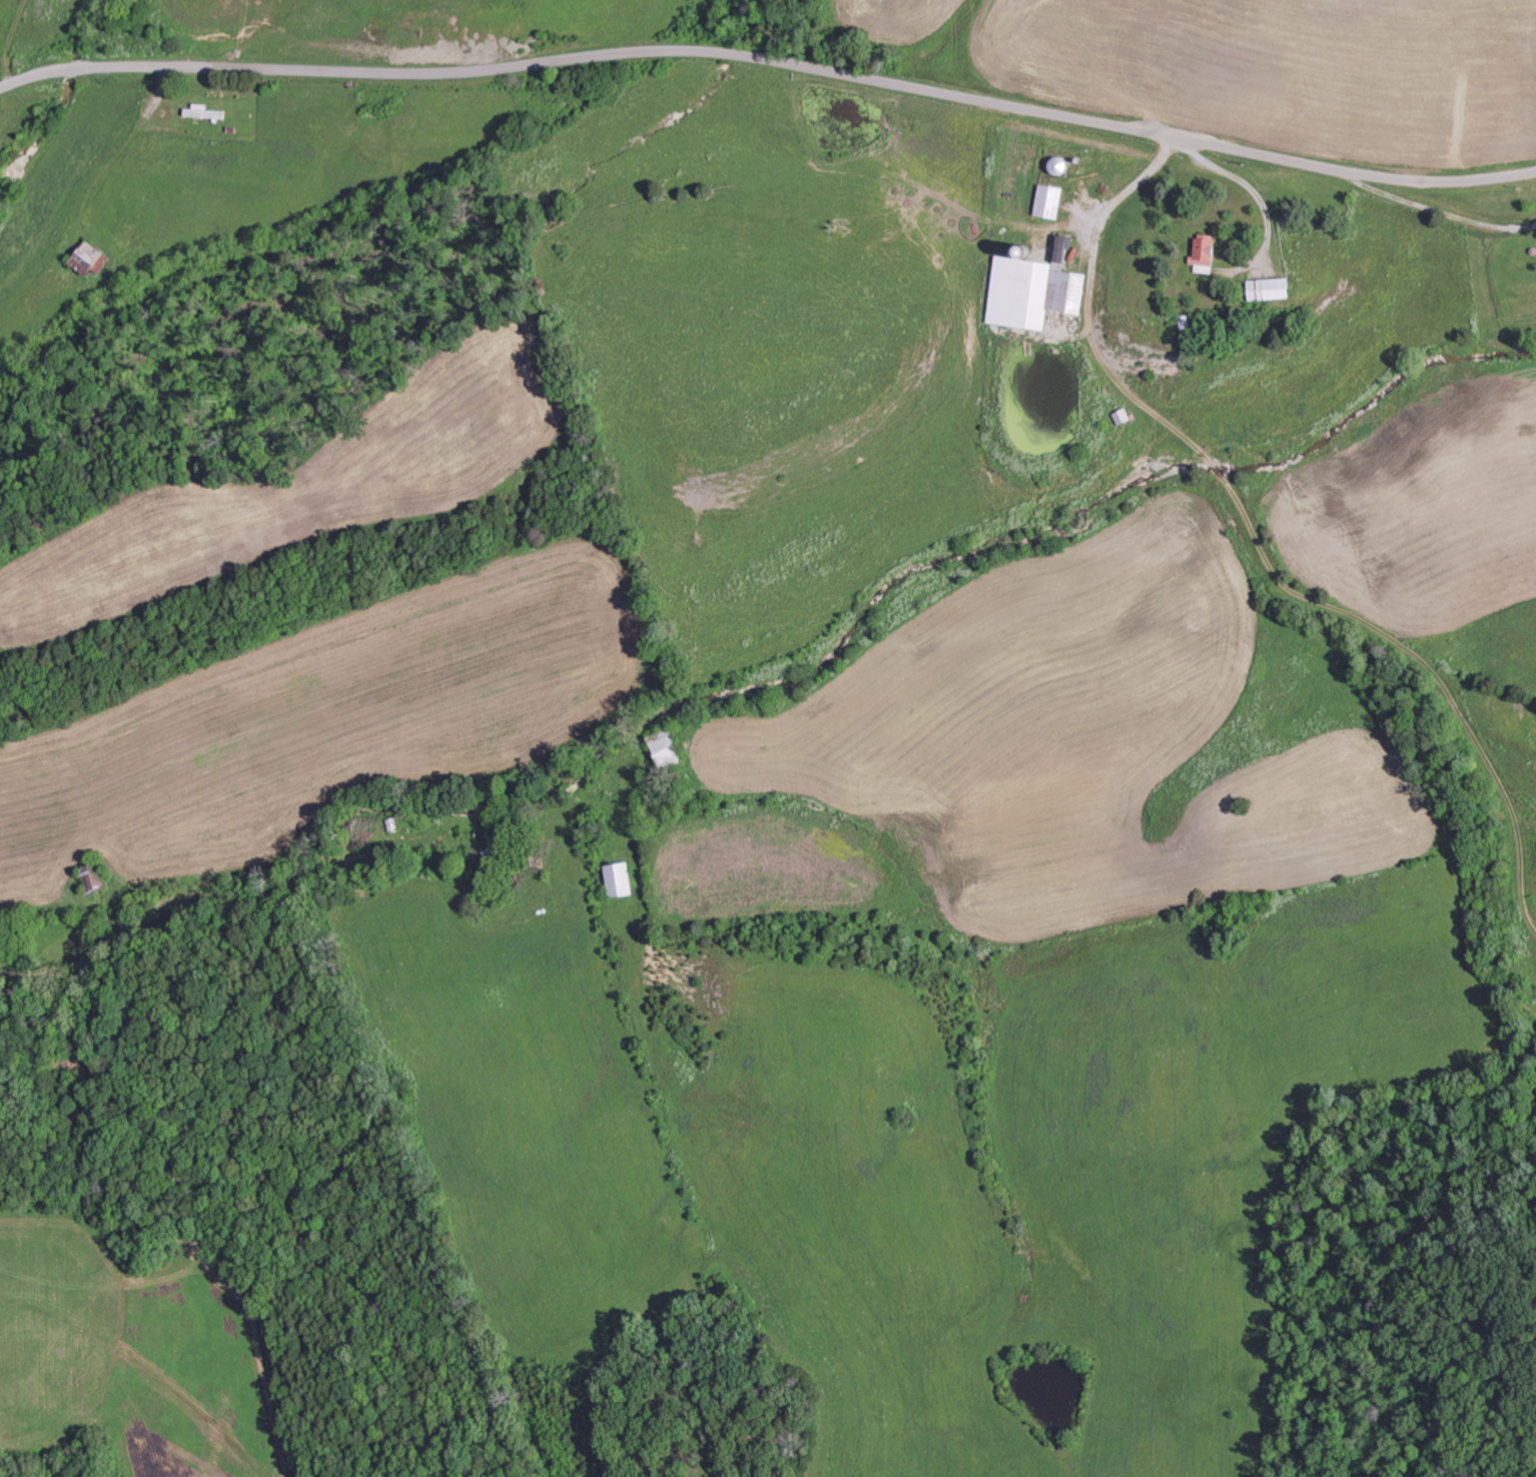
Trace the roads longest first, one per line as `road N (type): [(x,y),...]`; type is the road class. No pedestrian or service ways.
road 1 (residential): [(0,90),(88,68),(445,74),(692,52),(1371,177),(1433,182),(1535,171)]

